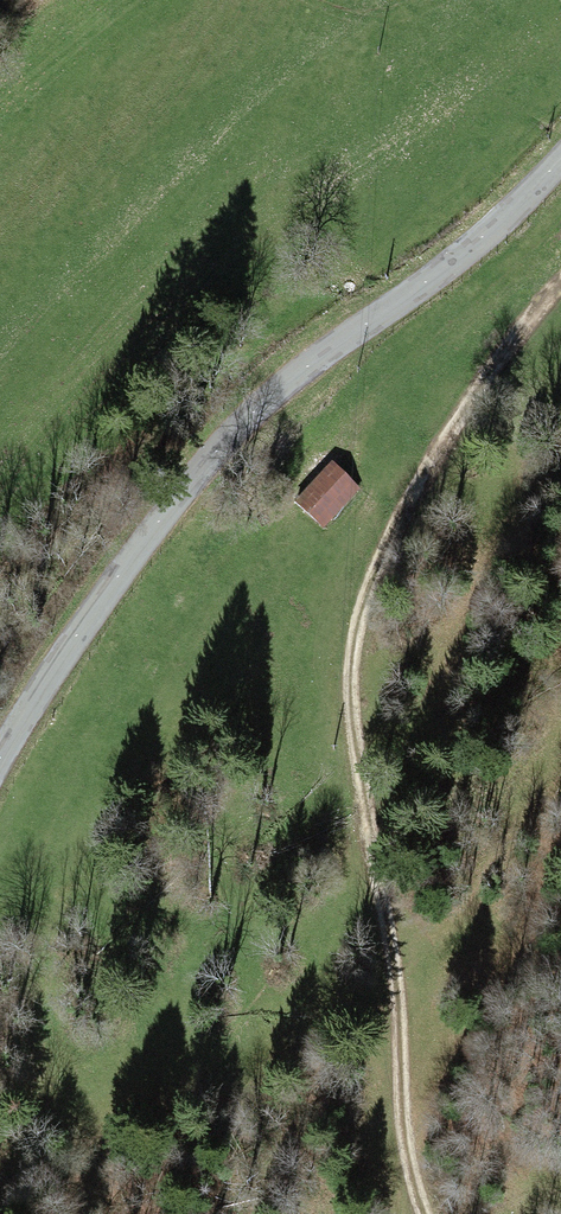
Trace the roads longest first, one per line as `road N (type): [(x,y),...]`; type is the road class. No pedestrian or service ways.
road 1 (track): [(424,1213),(400,1133),(398,971),(359,776),(353,693),(369,595),(432,451),(560,279)]
road 2 (tertiary): [(560,163),(445,270),(262,404),(157,523),(0,753)]

